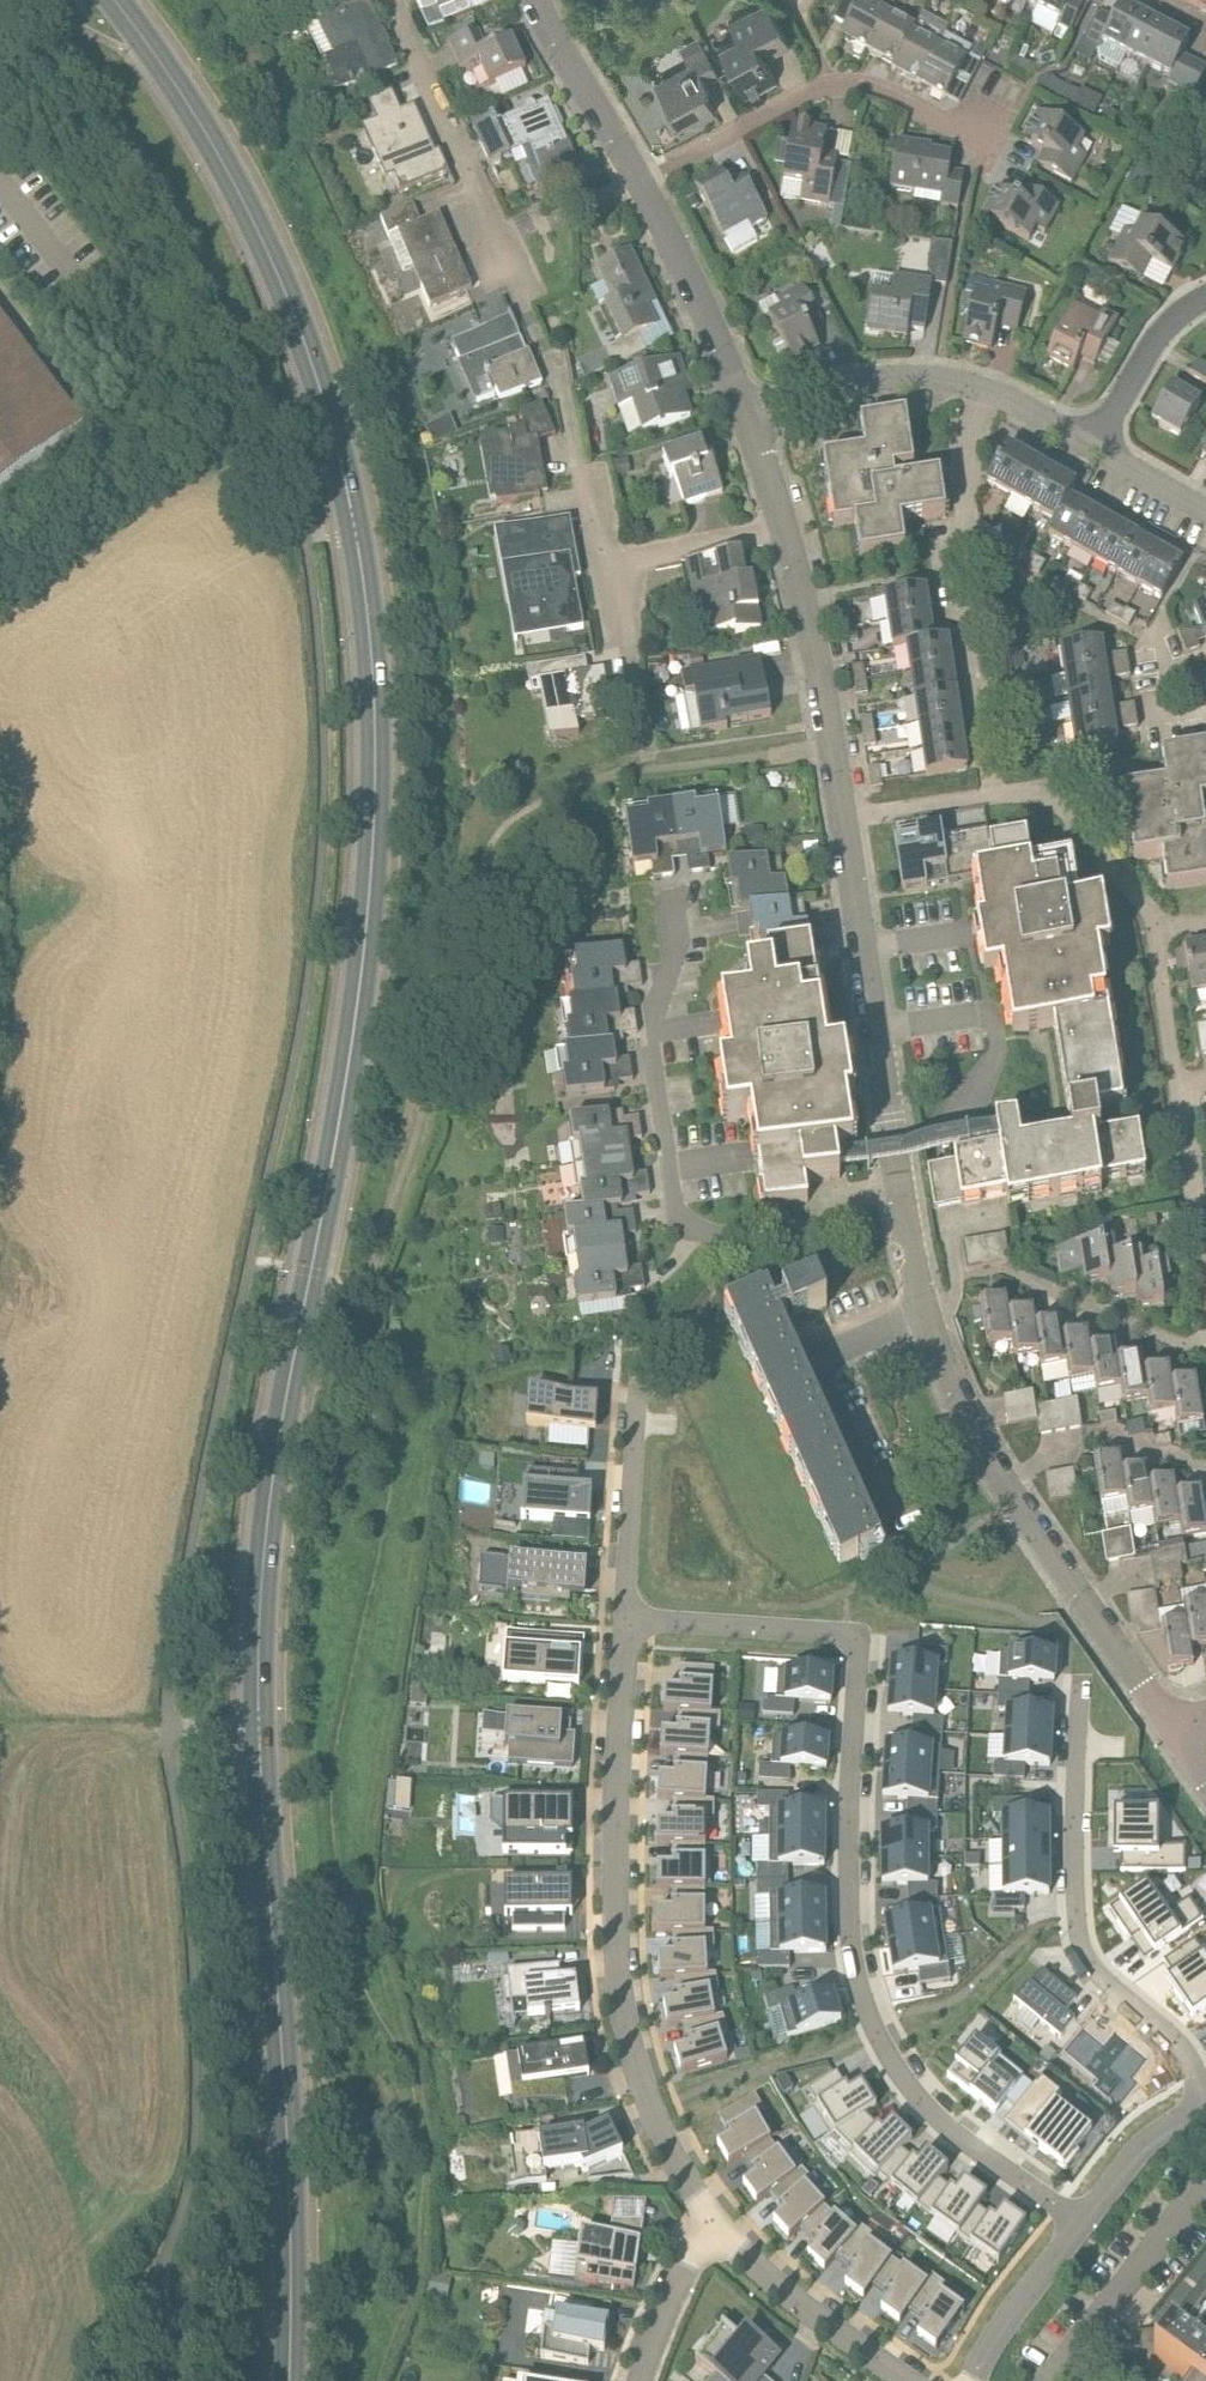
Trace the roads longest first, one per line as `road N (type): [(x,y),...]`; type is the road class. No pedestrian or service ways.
road 1 (secondary): [(290,2380),(289,2181),(262,1786),(260,1619),(277,1452),(356,1014),(373,841),(372,668),(351,507),(298,324),(211,142),(115,0)]
road 2 (residential): [(1080,2223),(921,2099),(872,2020),(850,1928),(855,1638),(625,1618)]
road 3 (residential): [(1175,1734),(1016,1509),(961,1410),(924,1311),(896,1182)]
road 4 (residential): [(625,1618),(617,1759),(620,1988),(648,2102),(707,2211)]
road 5 (residential): [(896,1182),(785,1237),(709,1231),(678,1212),(654,1042),(656,1002),(675,943),(670,900)]
road 6 (residential): [(1202,2113),(1183,2049),(1104,1981),(1078,1926),(1082,1678)]
road 7 (residential): [(989,797),(958,581),(964,446),(985,388)]
road 8 (residential): [(635,178),(832,81),(874,84),(977,137)]
road 9 (residential): [(896,1182),(841,817)]
road 10 (residential): [(525,309),(389,0)]
road 11 (residential): [(1205,1265),(1155,937)]
road 12 (residential): [(841,817),(784,531)]
road 13 (residential): [(707,2211),(826,2326),(908,2380)]
road 14 (residential): [(748,416),(635,178)]
road 15 (residential): [(985,388),(939,376),(871,378),(748,416)]
road 16 (residential): [(1155,937),(1151,911),(1053,798),(1035,791),(989,797)]
road 17 (residential): [(638,1379),(625,1618)]
road 18 (residential): [(614,562),(546,358)]
road 19 (residential): [(652,770),(614,562)]
road 20 (residential): [(1205,1352),(1014,1274)]
road 21 (residential): [(635,178),(541,0)]
road 22 (residential): [(971,2380),(1080,2223)]
road 23 (residential): [(1205,296),(1161,330),(1095,444)]
road 24 (residential): [(638,2380),(707,2211)]
road 25 (residential): [(614,562),(784,531)]
road 26 (residential): [(1080,2223),(1146,2145),(1202,2113)]
road 27 (residential): [(989,797),(841,817)]
road 28 (residential): [(1205,509),(1095,444)]
road 29 (residential): [(1095,444),(985,388)]
road 30 (residential): [(784,531),(748,416)]

